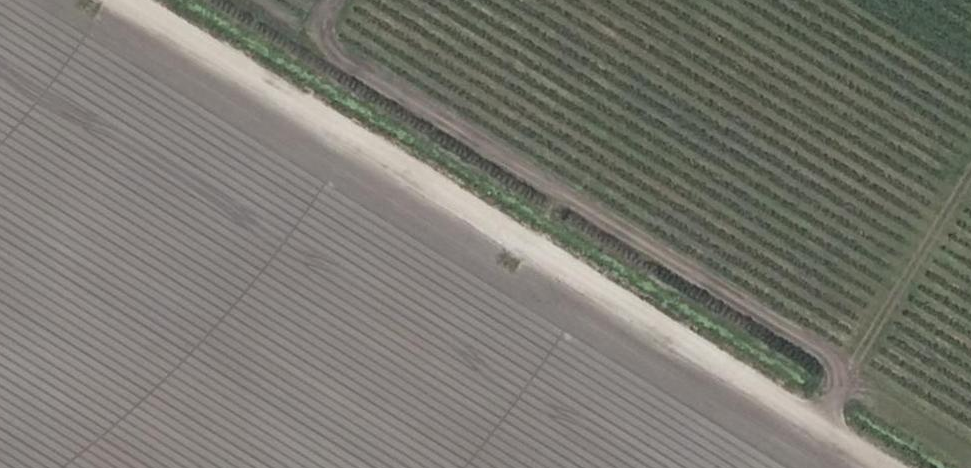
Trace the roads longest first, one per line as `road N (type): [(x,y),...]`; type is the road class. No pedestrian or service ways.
road 1 (track): [(884,467),(125,0)]
road 2 (track): [(328,0),(330,49),(850,368)]
road 3 (track): [(826,432),(850,368),(970,173)]

